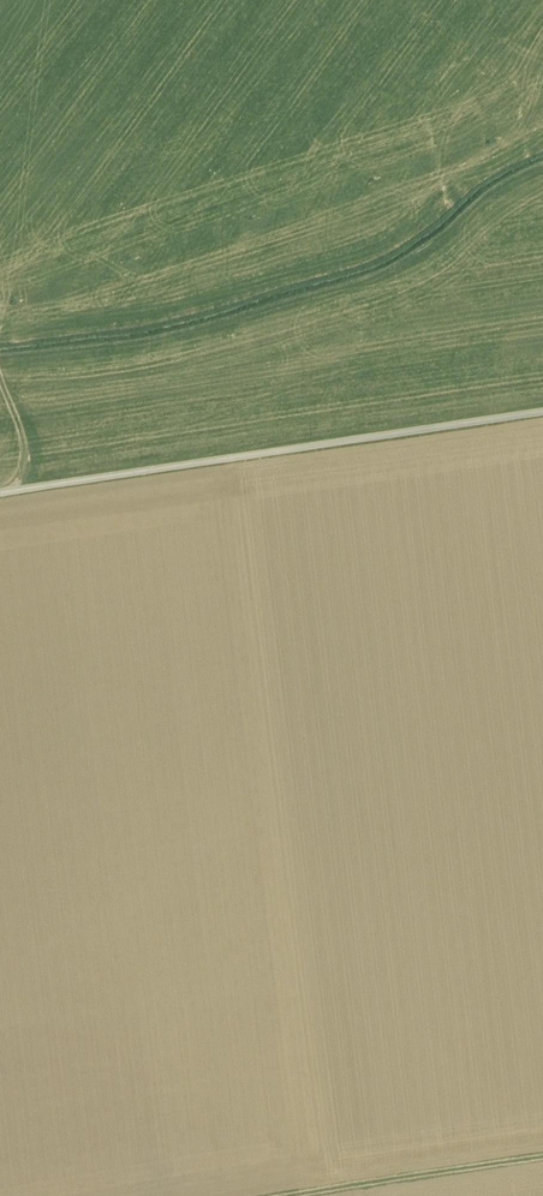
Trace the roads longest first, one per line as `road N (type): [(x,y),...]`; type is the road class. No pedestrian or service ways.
road 1 (unclassified): [(542,409),(0,492)]

